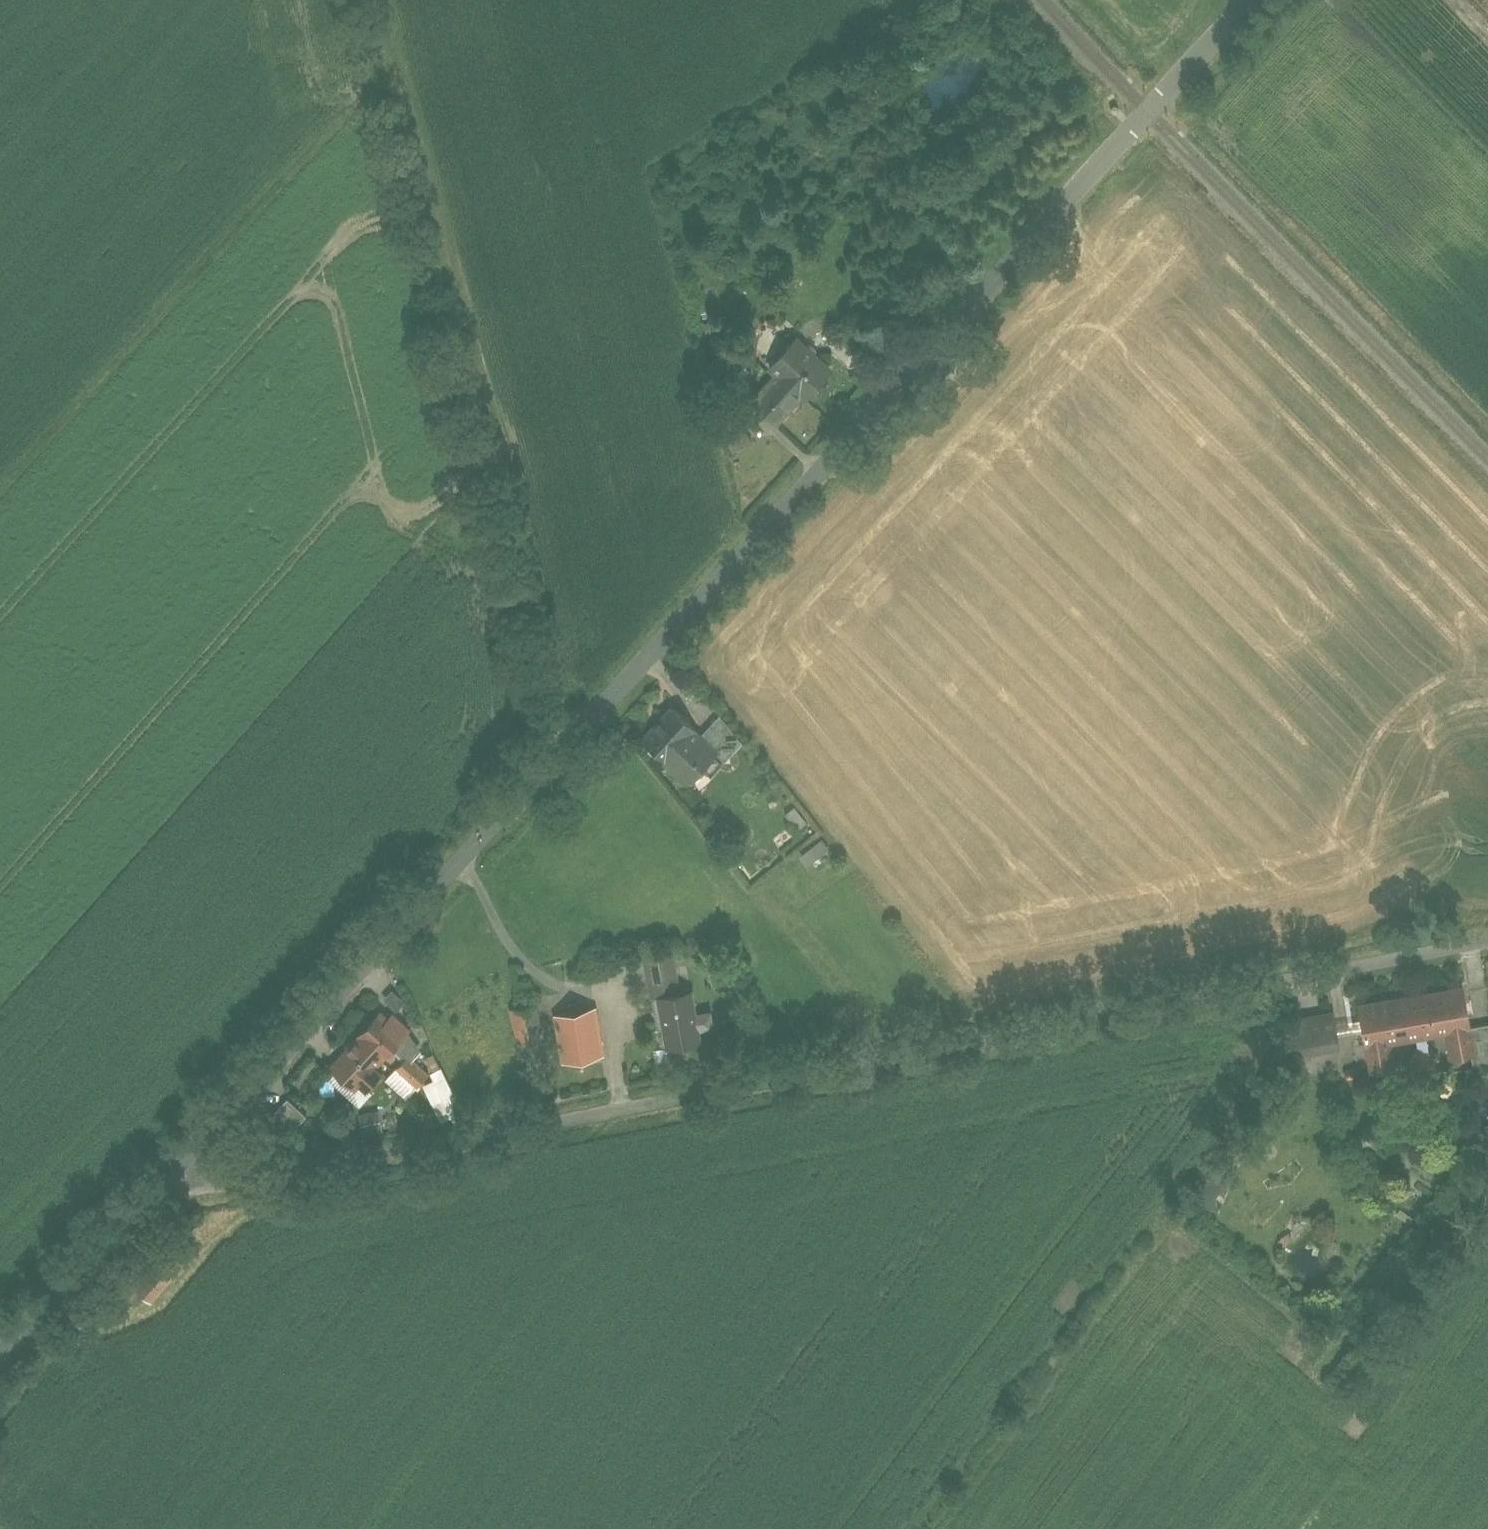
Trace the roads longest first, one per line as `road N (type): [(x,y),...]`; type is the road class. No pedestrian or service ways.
road 1 (residential): [(1253,0),(179,1173)]
road 2 (residential): [(1487,939),(247,1182),(207,1186),(179,1173)]
road 3 (residential): [(179,1173),(0,1365)]

